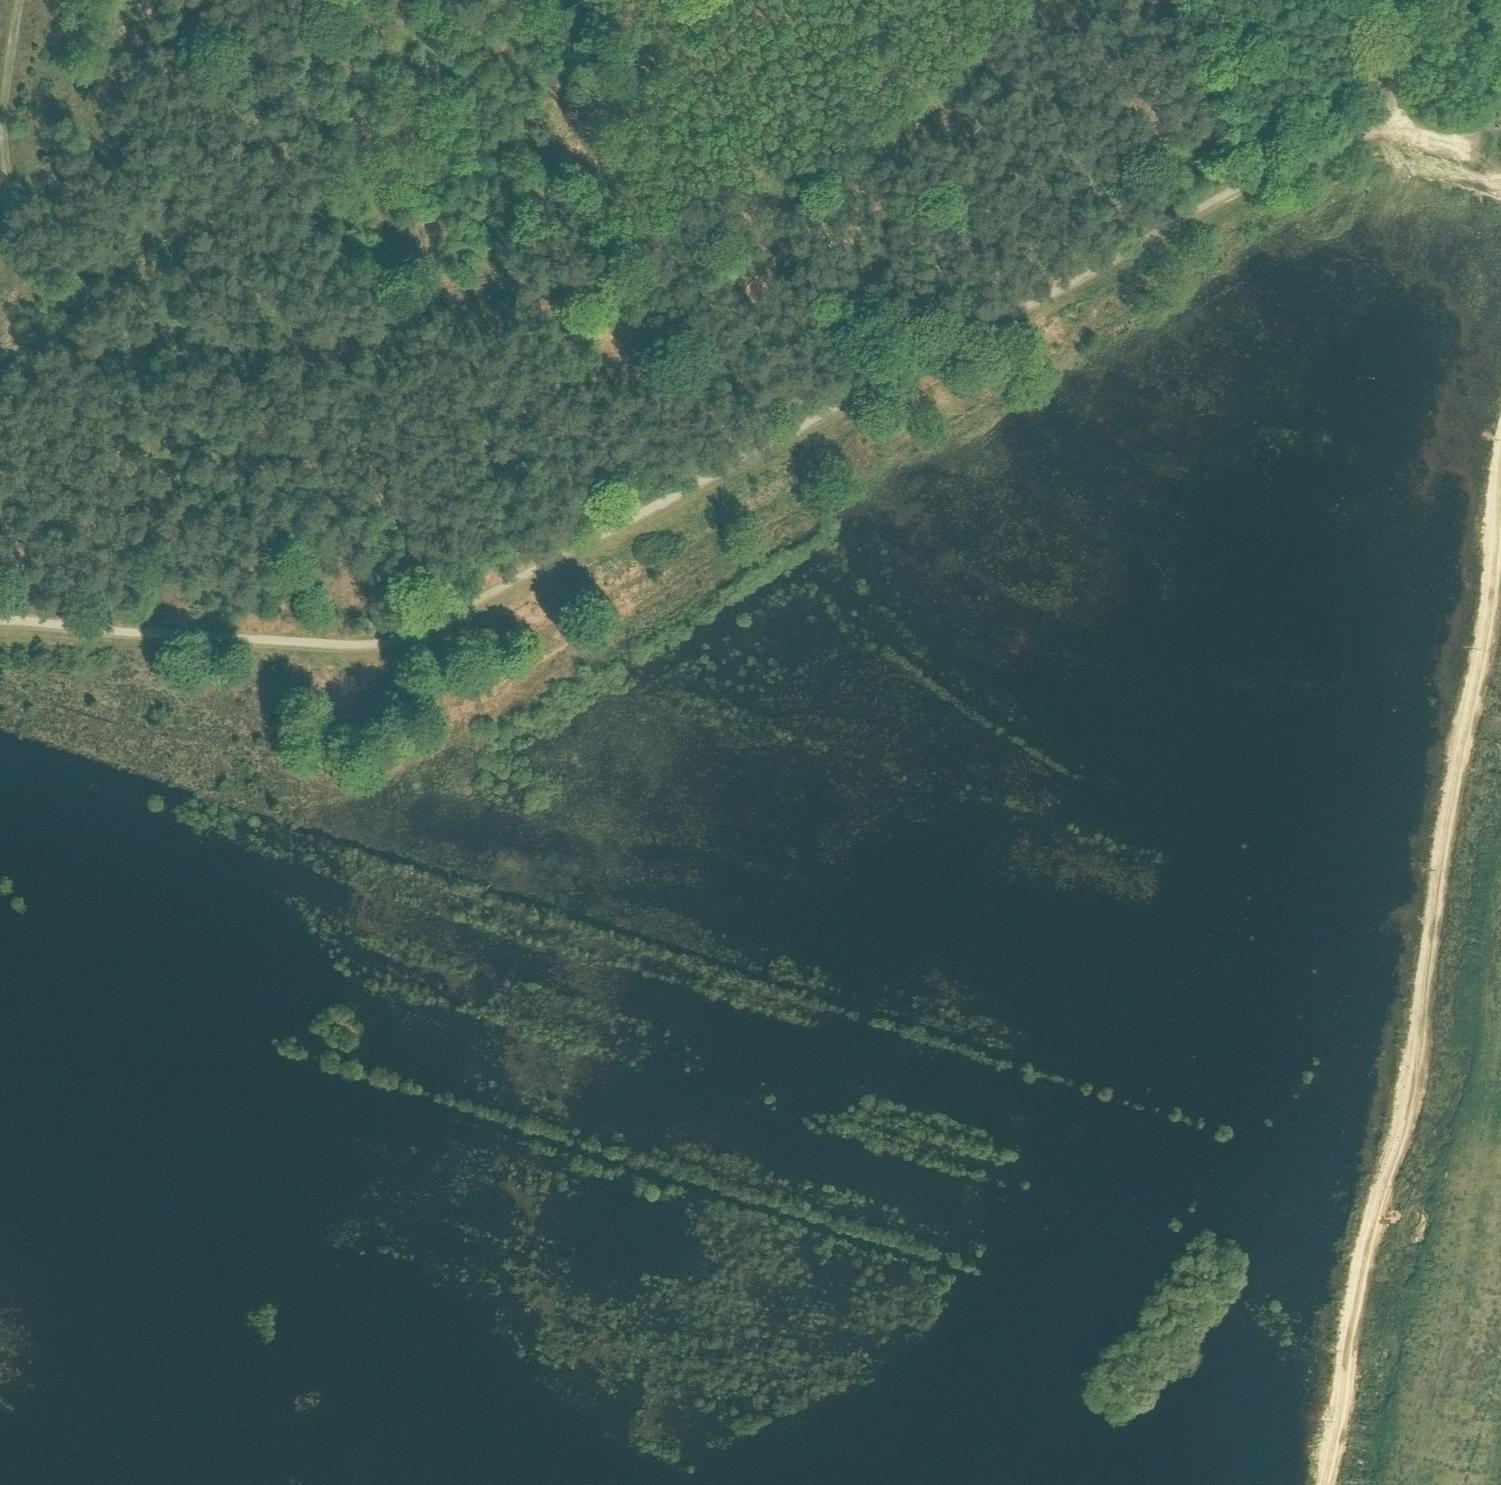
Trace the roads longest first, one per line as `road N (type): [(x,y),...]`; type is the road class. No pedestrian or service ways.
road 1 (track): [(1398,123),(1255,185),(432,639),(346,654),(0,629)]
road 2 (track): [(1500,467),(1489,621),(1448,836),(1411,1129),(1370,1229),(1324,1484)]
road 3 (track): [(0,251),(8,214),(5,86),(18,0)]
road 4 (track): [(1387,0),(1398,123)]

